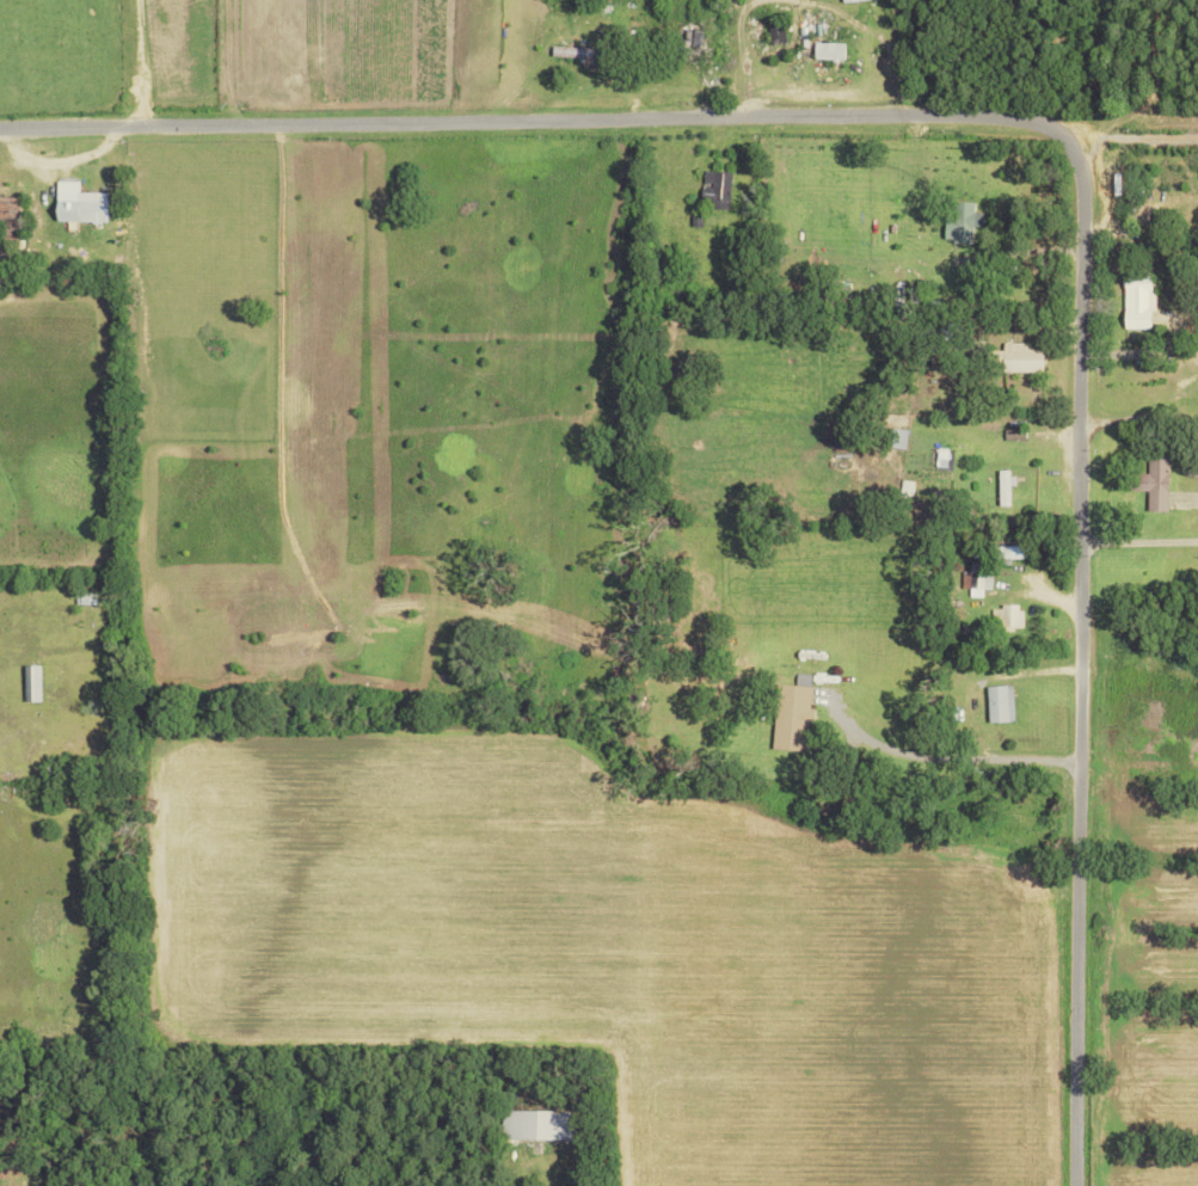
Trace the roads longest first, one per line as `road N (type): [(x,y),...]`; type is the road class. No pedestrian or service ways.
road 1 (residential): [(1096,1185),(1088,153),(1050,129),(940,128),(0,143)]

